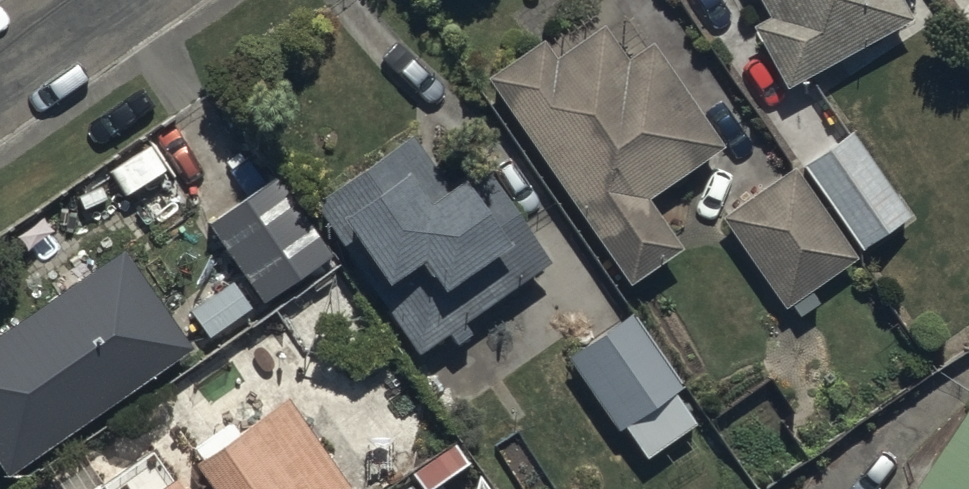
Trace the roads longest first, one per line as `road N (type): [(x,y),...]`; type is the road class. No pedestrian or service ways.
road 1 (residential): [(0,89),(125,0)]

